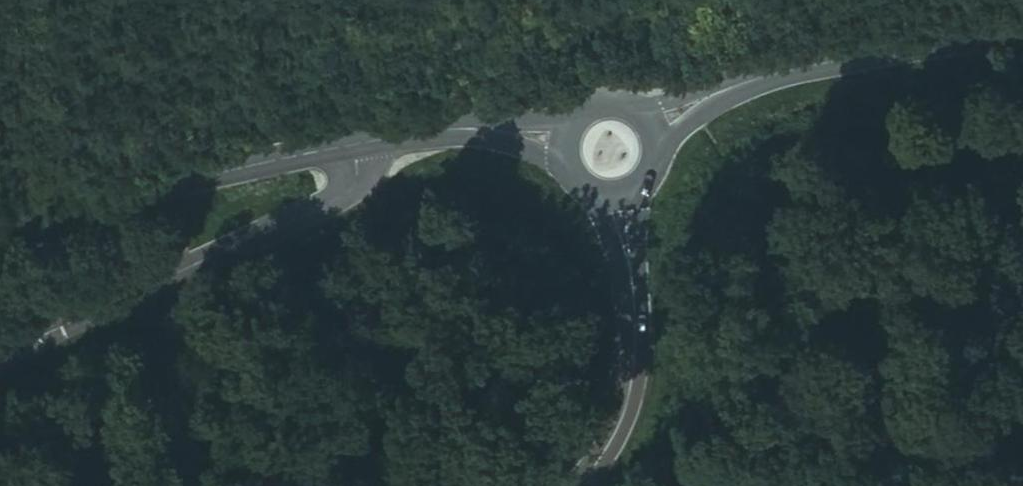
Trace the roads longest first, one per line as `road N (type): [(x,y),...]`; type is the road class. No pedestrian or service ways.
road 1 (tertiary): [(0,365),(328,205),(361,173),(368,147)]
road 2 (secondary): [(0,233),(368,147)]
road 3 (tertiary): [(719,91),(1022,35)]
road 4 (secondary): [(631,268),(633,368),(612,442),(575,485)]

